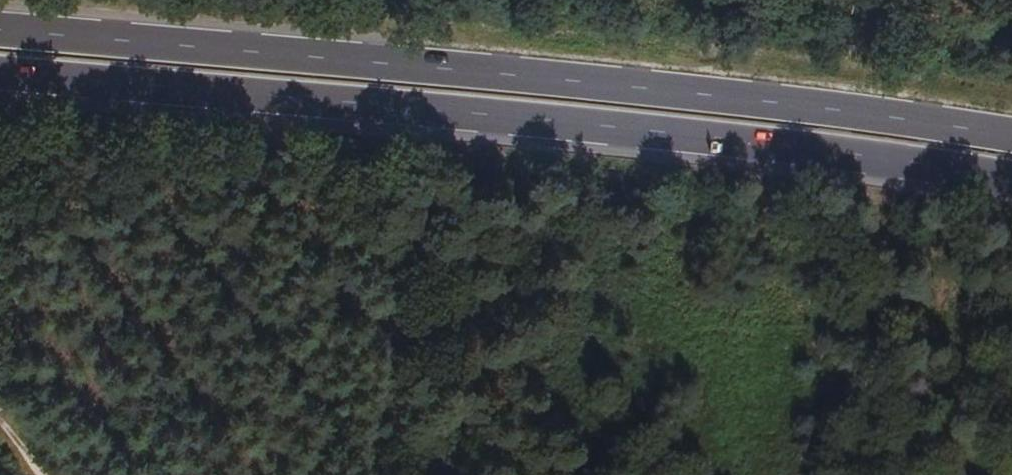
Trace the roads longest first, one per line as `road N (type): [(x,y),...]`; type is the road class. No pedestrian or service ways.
road 1 (primary): [(0,71),(687,131),(1011,176)]
road 2 (primary): [(1011,131),(687,91),(0,29)]

